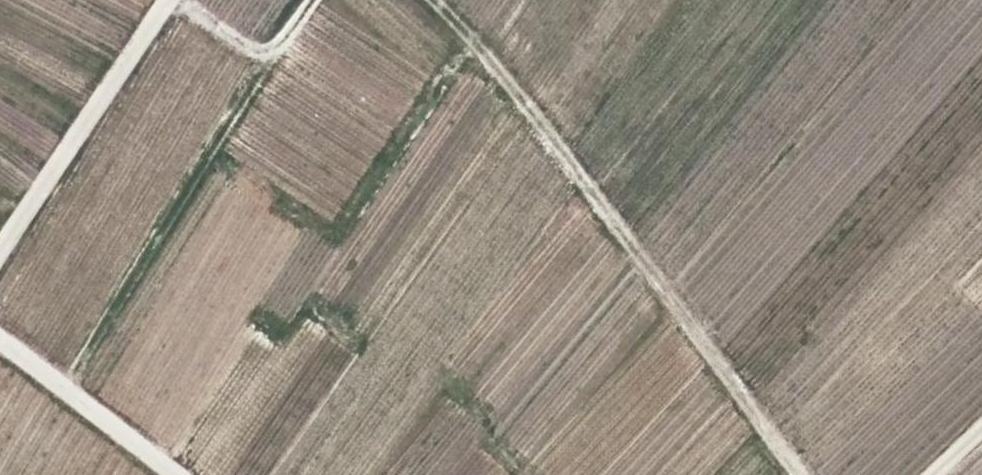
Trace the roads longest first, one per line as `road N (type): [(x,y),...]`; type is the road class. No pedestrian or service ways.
road 1 (track): [(435,0),(478,44),(648,281),(802,474)]
road 2 (unclassified): [(0,246),(169,0)]
road 3 (unclassified): [(174,474),(128,431),(0,340)]
road 4 (track): [(184,0),(267,39),(310,0)]

